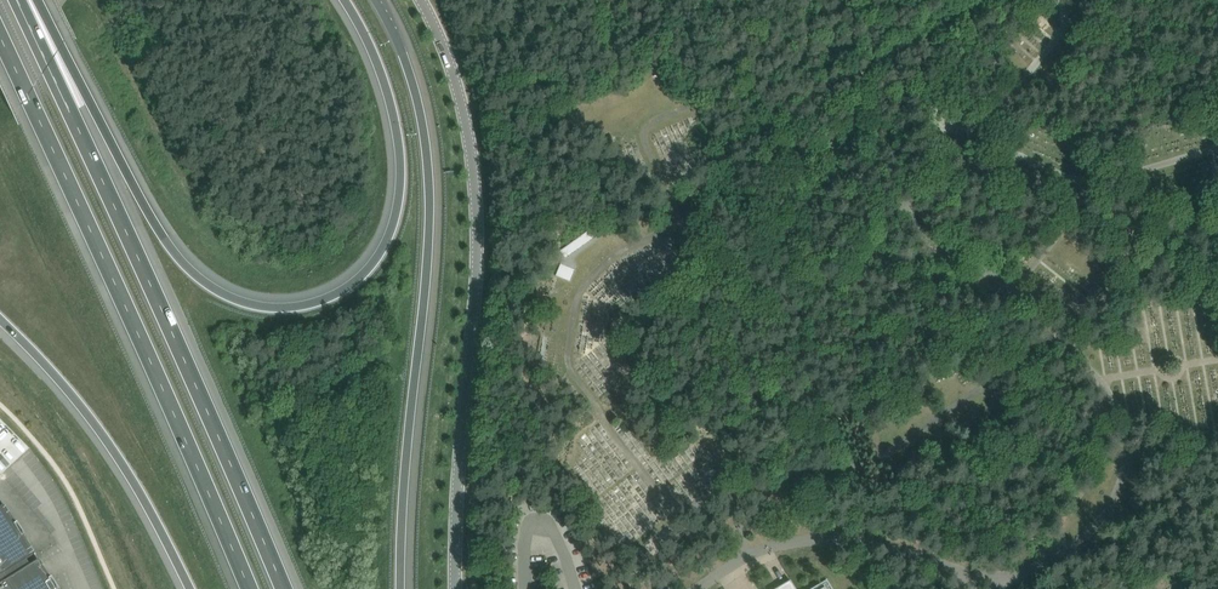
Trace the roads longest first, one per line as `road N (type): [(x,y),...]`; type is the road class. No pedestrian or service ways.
road 1 (motorway): [(345,0),(392,102),(403,184),(398,220),(350,290),(291,310),(234,301),(182,264),(157,230),(38,0)]
road 2 (motorway): [(282,588),(17,0)]
road 3 (motorway): [(0,36),(247,588)]
road 4 (motorway): [(404,588),(429,162),(412,78),(375,0)]
road 5 (tertiary): [(458,588),(480,183),(464,106),(421,0)]
road 6 (motorway): [(0,320),(98,428),(187,588)]

